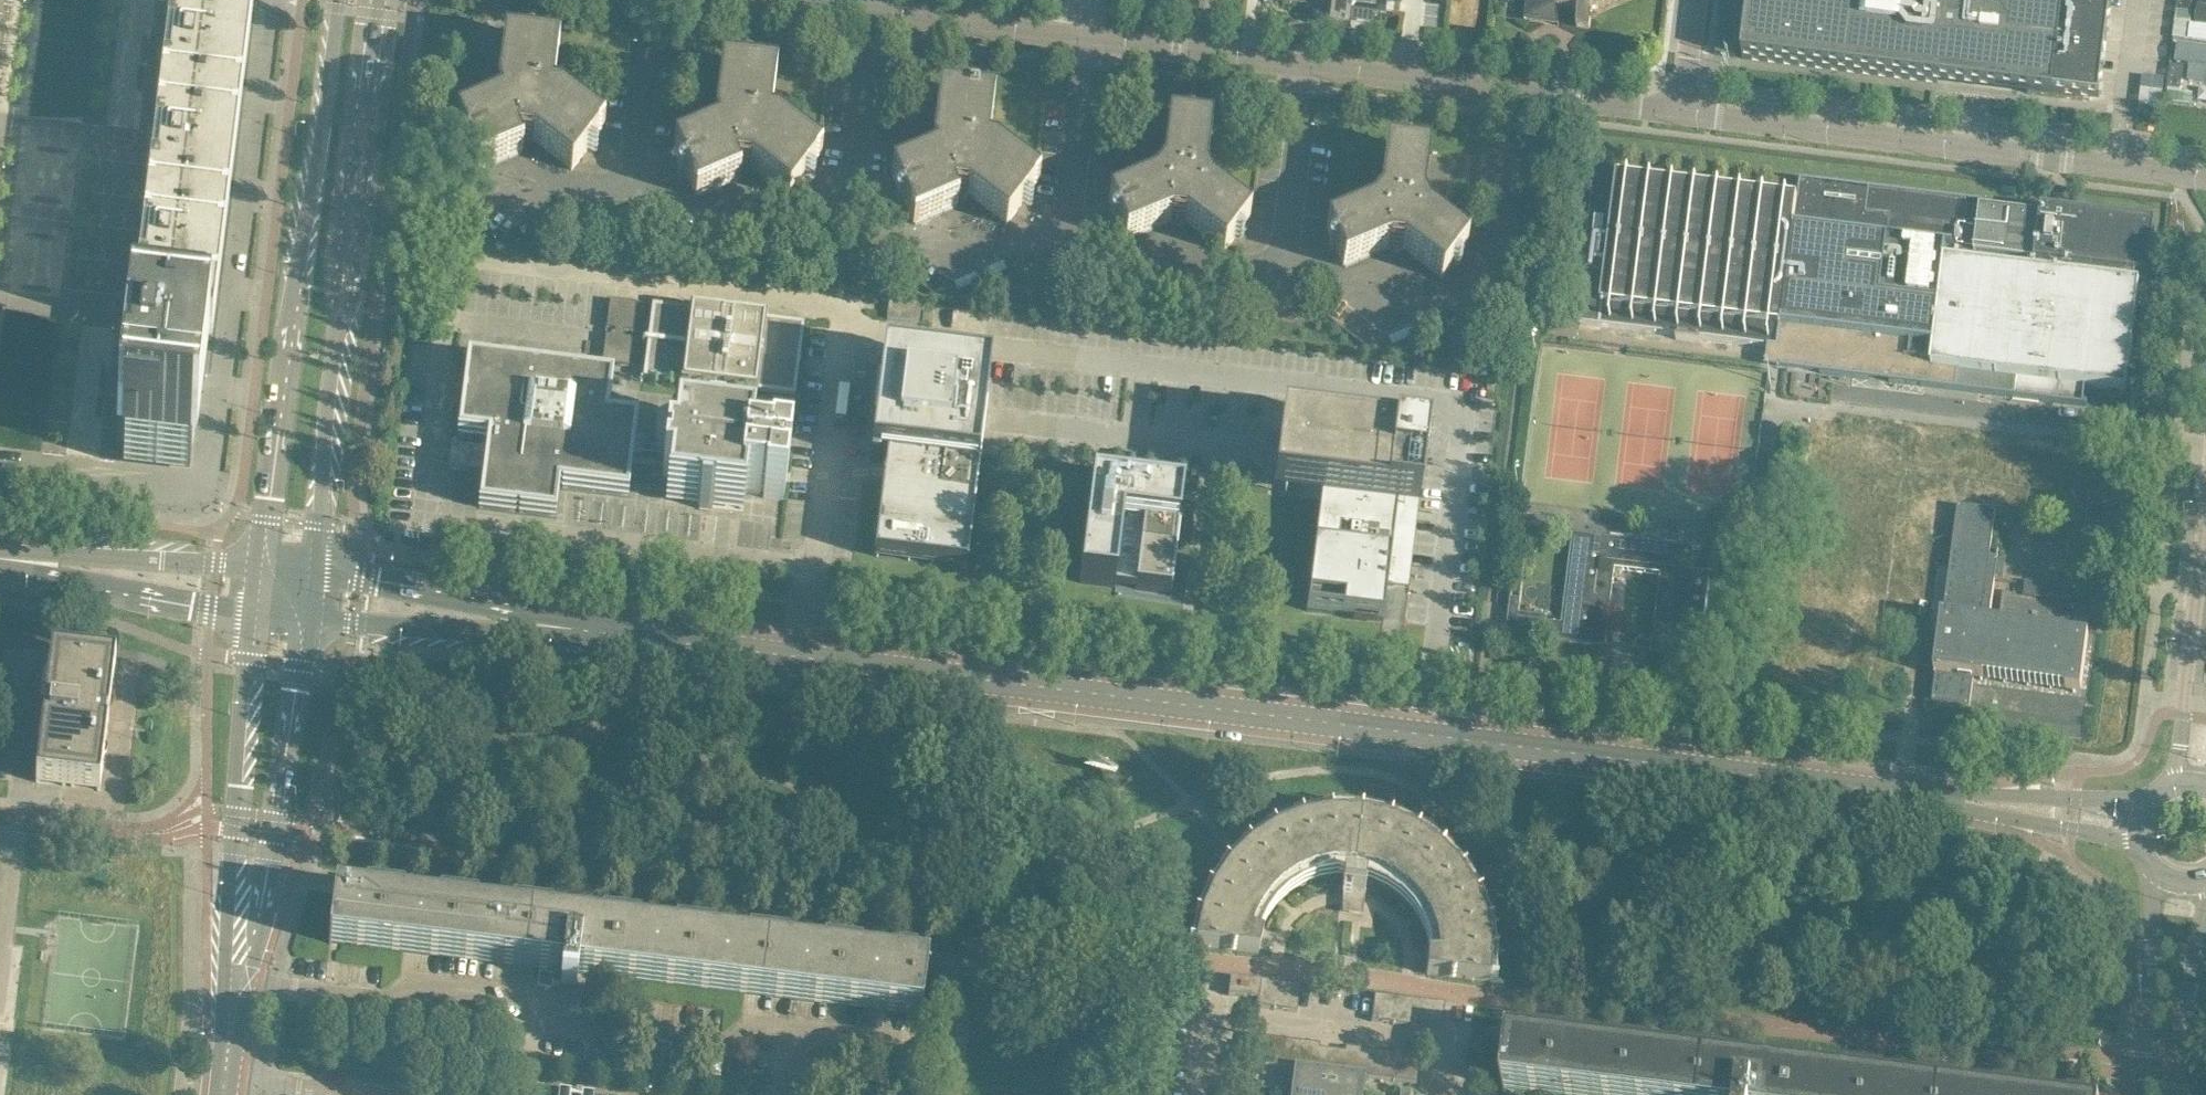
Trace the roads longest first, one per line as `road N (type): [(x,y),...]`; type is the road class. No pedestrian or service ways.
road 1 (tertiary): [(2139,827),(578,628)]
road 2 (residential): [(267,878),(955,956),(957,1022)]
road 3 (tertiary): [(315,571),(378,0)]
road 4 (tertiary): [(336,0),(262,566)]
road 5 (residential): [(794,1030),(752,1024),(729,1042),(516,1018),(497,995),(410,984),(389,1001),(250,983)]
road 6 (residential): [(2205,178),(1683,115)]
road 7 (residential): [(1286,252),(1389,311),(1502,279),(1524,95)]
road 8 (tertiary): [(256,616),(229,980)]
road 9 (tertiary): [(578,628),(510,603),(315,571)]
road 10 (tertiary): [(309,621),(505,635),(578,628)]
road 11 (residential): [(3,558),(55,585),(256,616)]
road 12 (tertiary): [(267,878),(309,621)]
road 13 (residential): [(262,566),(3,558)]
road 14 (residential): [(0,918),(32,662)]
road 15 (unclassified): [(2205,541),(2175,786)]
road 16 (residential): [(1066,225),(1169,284),(1286,252)]
road 17 (residential): [(633,171),(739,232),(850,198)]
road 18 (residential): [(850,198),(954,258),(1066,225)]
road 19 (residential): [(1310,68),(1089,40)]
road 20 (unclassified): [(2159,874),(2141,1094)]
road 21 (residential): [(1089,40),(872,13)]
road 22 (unclassified): [(2172,1094),(2203,882)]
road 23 (residential): [(1066,225),(1089,40)]
road 24 (residential): [(850,198),(872,13)]
road 25 (residential): [(1286,252),(1310,68)]
road 26 (residential): [(633,171),(521,205),(472,179)]
road 27 (residential): [(633,171),(653,0)]
road 28 (residential): [(954,1048),(794,1030)]
road 29 (residential): [(1683,115),(1524,95)]
road 30 (residential): [(1211,1094),(1226,962)]

